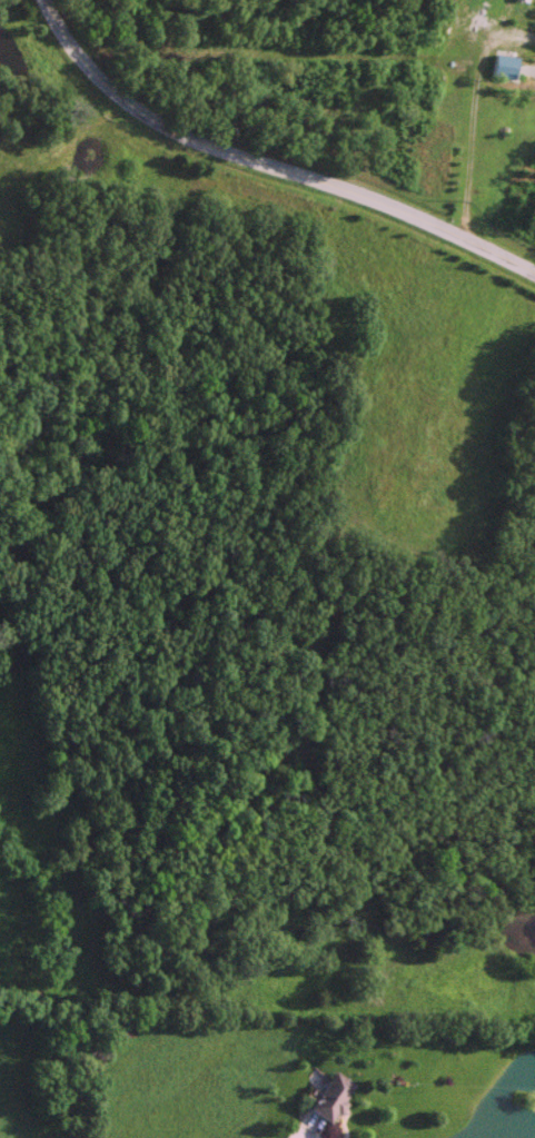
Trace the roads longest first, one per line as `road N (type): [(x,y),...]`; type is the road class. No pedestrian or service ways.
road 1 (secondary): [(39,0),(82,68),(170,132),(434,224),(534,271)]

